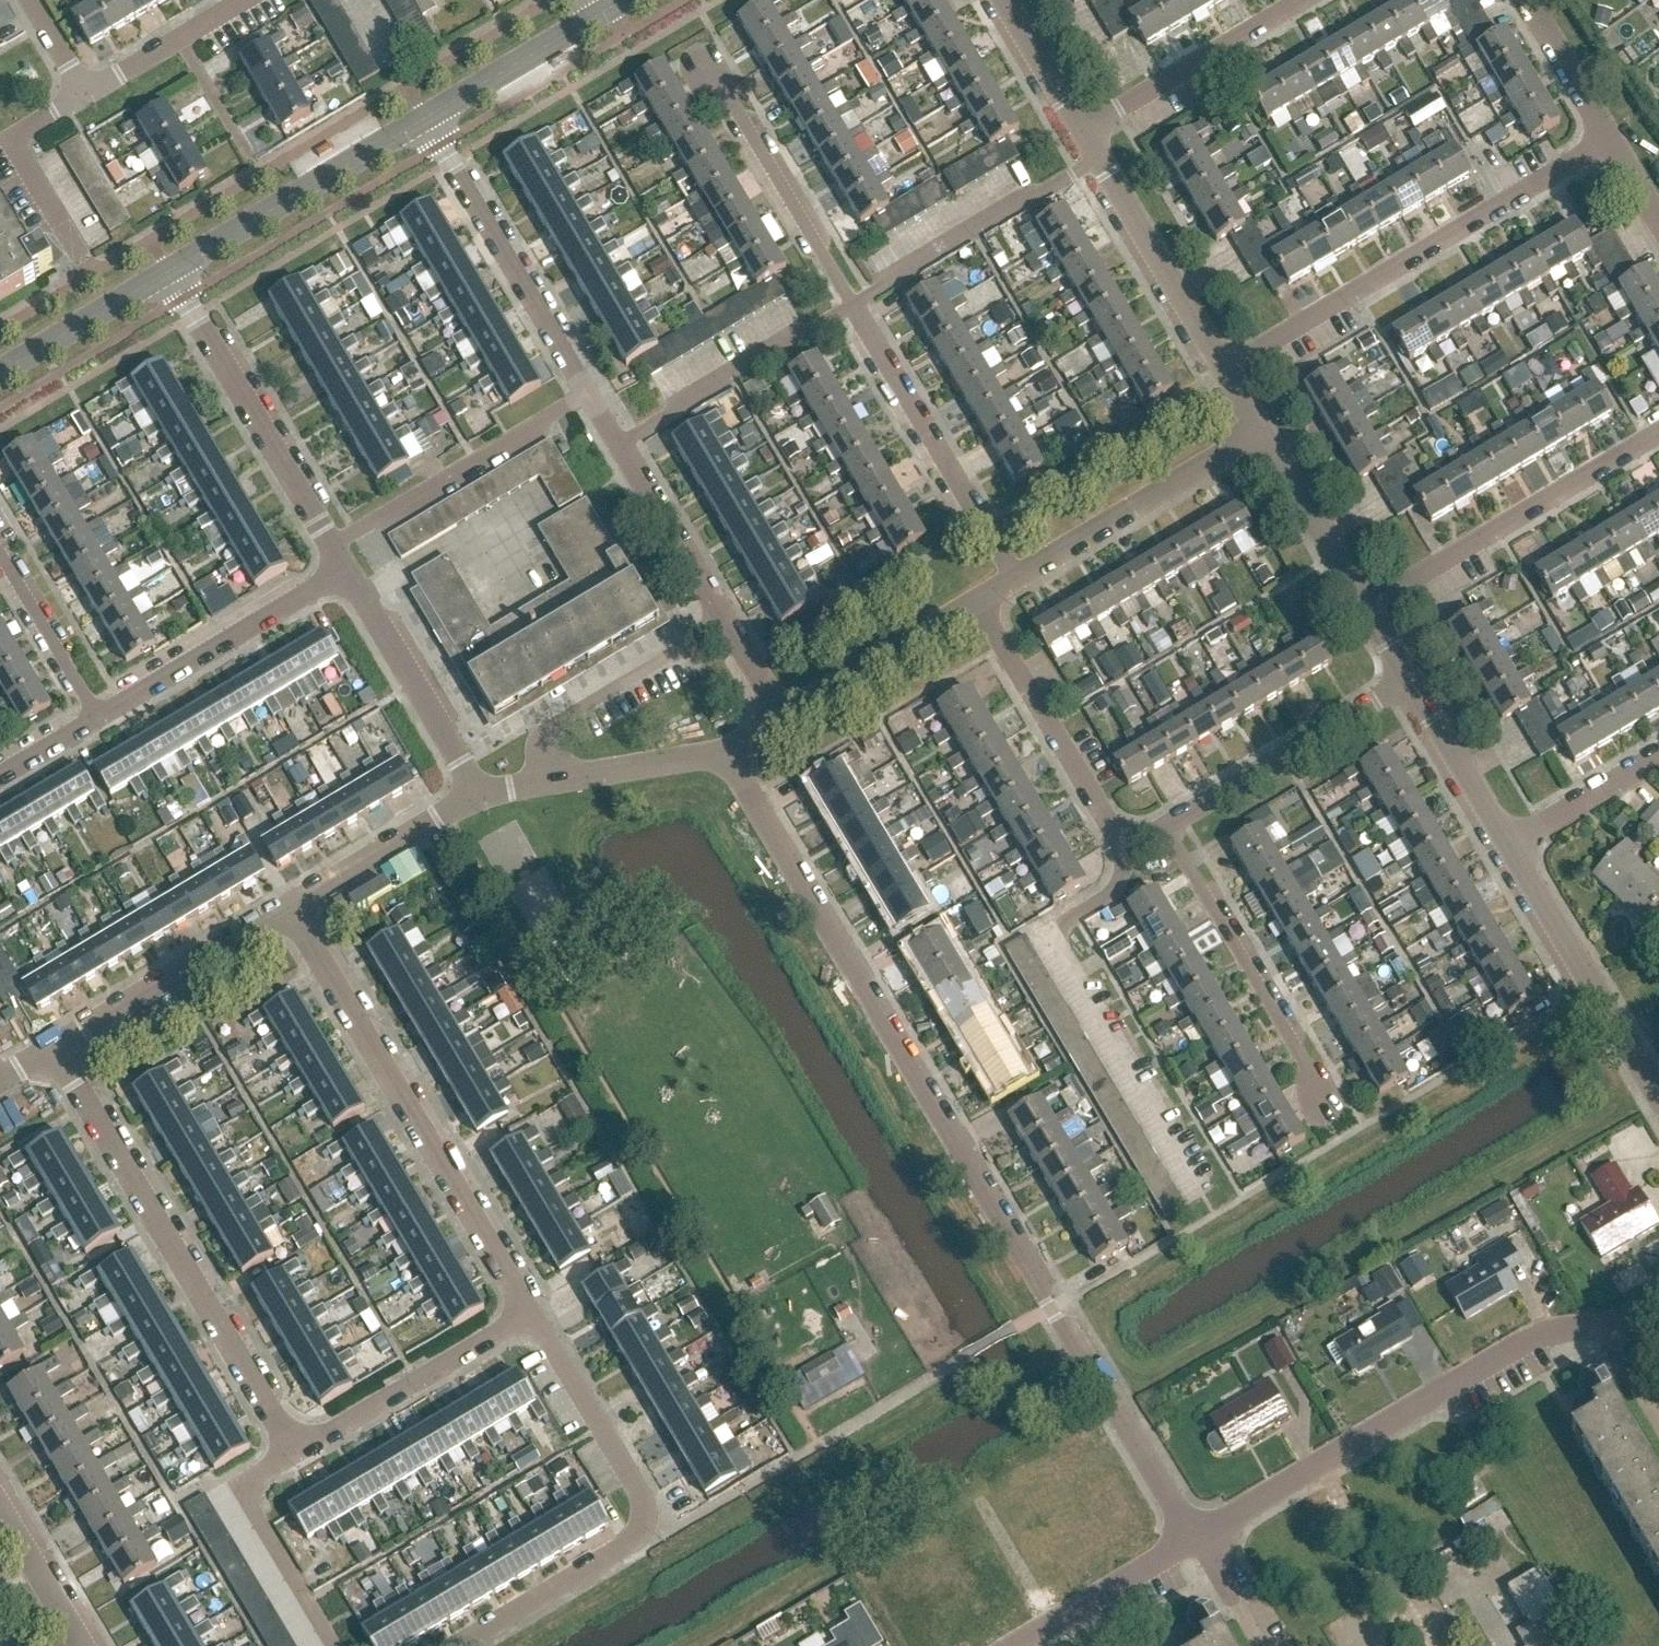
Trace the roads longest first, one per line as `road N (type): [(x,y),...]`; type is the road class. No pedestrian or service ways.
road 1 (residential): [(1197,1540),(1051,1309),(728,754)]
road 2 (residential): [(531,1314),(292,908)]
road 3 (residential): [(1197,1540),(1523,1346),(1566,1330),(1607,1333)]
road 4 (residential): [(295,1454),(61,1051)]
road 5 (residential): [(1226,370),(1609,143)]
road 6 (residential): [(1199,1195),(1049,936),(1113,897),(1123,852)]
road 7 (residential): [(1365,610),(1658,433)]
road 8 (residential): [(1331,1114),(1166,829)]
road 9 (residential): [(786,724),(618,444)]
road 10 (residential): [(332,550),(168,272)]
road 11 (residential): [(1014,583),(852,307)]
road 12 (residential): [(588,394),(425,120)]
road 13 (residential): [(332,550),(588,394)]
road 14 (tertiary): [(168,272),(425,120)]
road 15 (unclassified): [(1658,1103),(1507,846)]
road 16 (residential): [(1014,583),(1264,439)]
road 17 (residential): [(98,721),(347,576)]
road 18 (residential): [(1123,852),(975,606)]
road 19 (residential): [(852,307),(1099,161)]
road 20 (residential): [(852,307),(706,62)]
road 21 (residential): [(1166,829),(1408,683)]
road 22 (residential): [(295,1454),(531,1314)]
road 23 (residential): [(61,1051),(292,908)]
road 24 (residential): [(618,444),(852,307)]
road 25 (residential): [(1087,139),(1310,0)]
road 26 (residential): [(479,797),(347,576)]
road 27 (residential): [(479,797),(728,754)]
road 28 (unclassified): [(1226,370),(1099,161)]
road 29 (residential): [(642,1522),(645,1502),(531,1314)]
road 30 (unclassified): [(92,278),(18,141),(85,94)]
road 31 (residential): [(334,1645),(252,1510),(250,1491),(262,1473),(295,1454)]
road 32 (residential): [(786,724),(975,606)]
road 33 (residential): [(642,1522),(625,1544),(461,1645)]
road 34 (residential): [(292,908),(479,797)]
road 35 (tertiary): [(425,120),(611,9)]
road 36 (residential): [(1022,1645),(1197,1540)]
road 37 (unclassified): [(1365,610),(1264,439)]
road 38 (tertiary): [(0,373),(168,272)]
road 39 (residential): [(98,721),(0,555)]
road 40 (unclassified): [(1507,846),(1408,683)]
road 41 (residential): [(1507,846),(1658,758)]
road 42 (residential): [(86,1645),(0,1502)]
road 43 (residential): [(1609,143),(1525,0)]
road 44 (unclassified): [(1087,139),(1005,0)]
road 45 (unclassified): [(261,176),(181,41)]
road 46 (residential): [(1259,1645),(1197,1540)]

